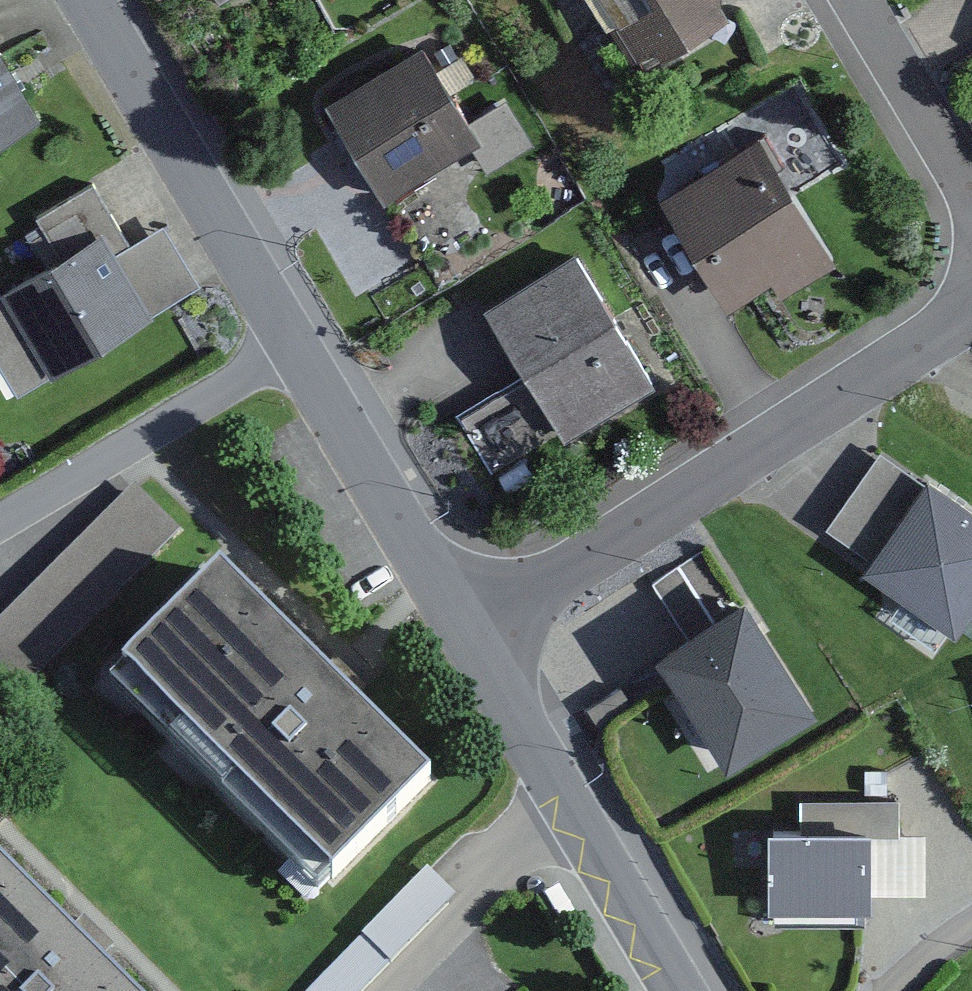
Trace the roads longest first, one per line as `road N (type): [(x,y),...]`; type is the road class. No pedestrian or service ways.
road 1 (residential): [(457,628),(971,316)]
road 2 (residential): [(288,353),(84,0)]
road 3 (residential): [(288,353),(0,521)]
road 4 (residential): [(457,628),(288,353)]
road 5 (residential): [(567,810),(385,990)]
road 6 (residential): [(849,0),(971,208)]
road 7 (residential): [(567,810),(457,628)]
road 8 (residential): [(676,990),(567,810)]

